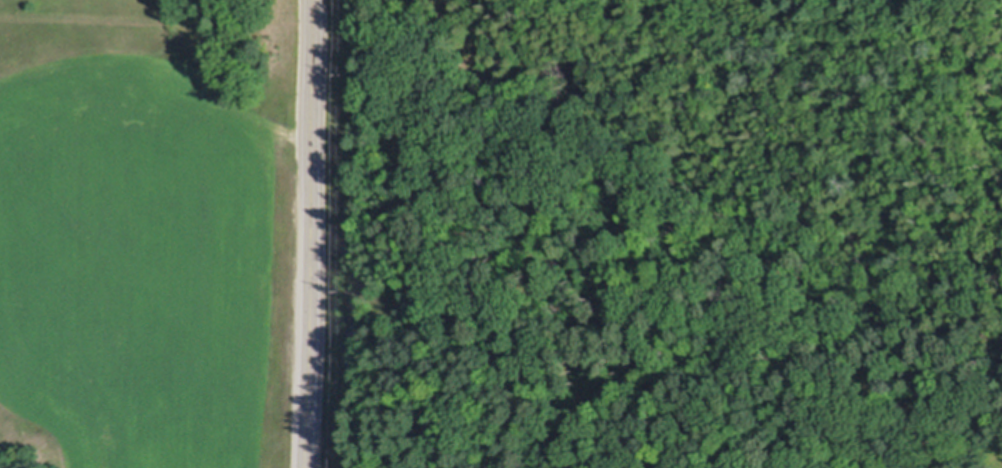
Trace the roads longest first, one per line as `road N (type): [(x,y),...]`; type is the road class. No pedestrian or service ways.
road 1 (secondary): [(315,0),(308,467)]

